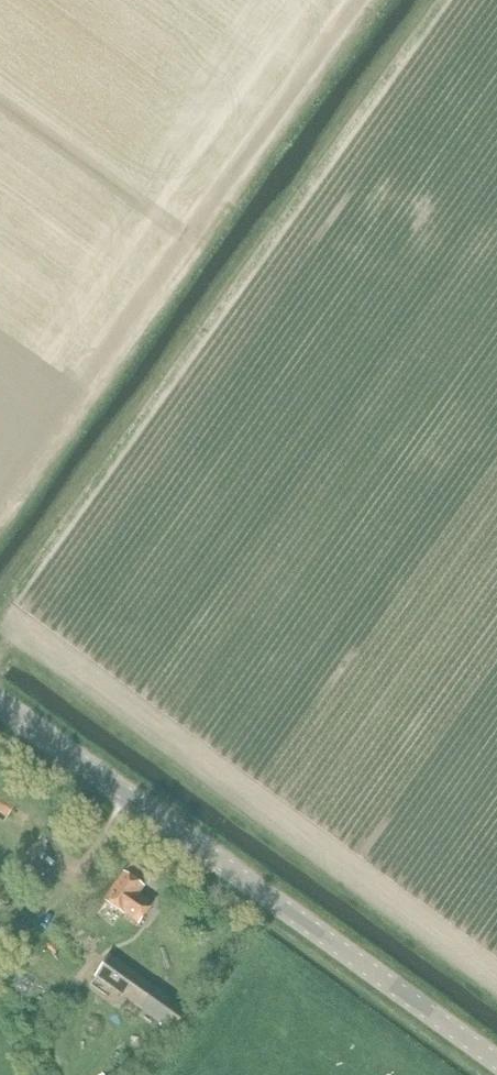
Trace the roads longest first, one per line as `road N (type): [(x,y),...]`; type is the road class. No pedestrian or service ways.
road 1 (tertiary): [(496,1063),(0,704)]

